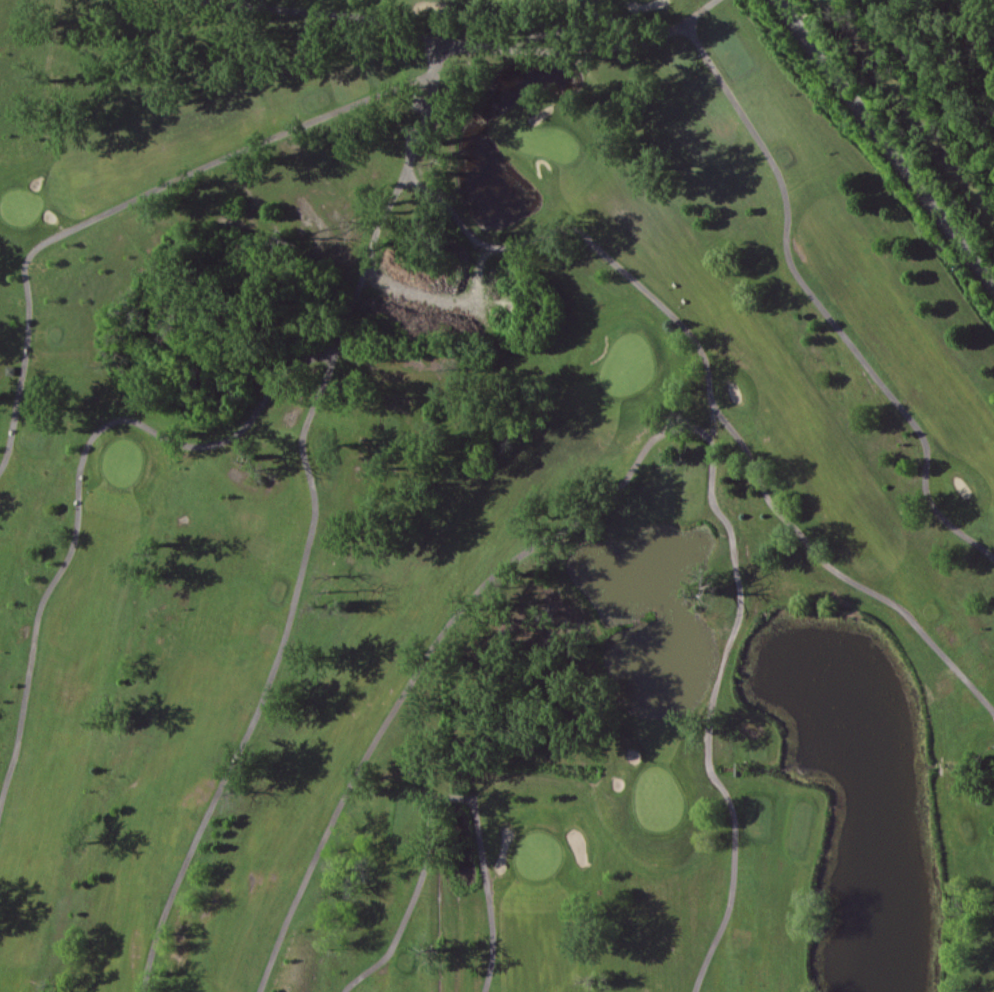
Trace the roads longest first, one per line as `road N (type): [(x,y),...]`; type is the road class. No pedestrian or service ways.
road 1 (track): [(258,991),(353,777),(431,647),(484,580),(593,512),(655,436),(676,427),(698,428),(711,444),(712,501),(729,528),(742,594),(707,720),(708,760)]
road 2 (track): [(440,41),(423,124),(301,437),(313,515),(281,644),(163,915),(144,991)]
road 3 (track): [(402,177),(440,197),(482,242),(513,244),(563,227),(588,239),(690,334),(706,362),(716,411),(746,449),(774,507),(822,560),(909,618),(993,712)]
road 4 (track): [(0,801),(38,610),(79,523),(79,471),(89,441),(106,423),(128,418),(178,443),(224,441),(288,370),(336,353)]
road 5 (track): [(435,69),(210,162),(35,247),(23,267),(26,346),(0,467)]
road 6 (track): [(684,22),(774,166),(792,267),(915,423),(931,504),(993,557)]
road 7 (track): [(713,0),(646,40),(551,49),(440,41),(368,17),(204,0)]
road 8 (track): [(342,991),(389,951),(420,881),(431,806),(447,795),(475,808),(492,937),(482,991)]
road 9 (track): [(711,773),(733,811),(733,883),(693,991)]
road 10 (track): [(628,45),(611,22),(587,13),(516,47)]

